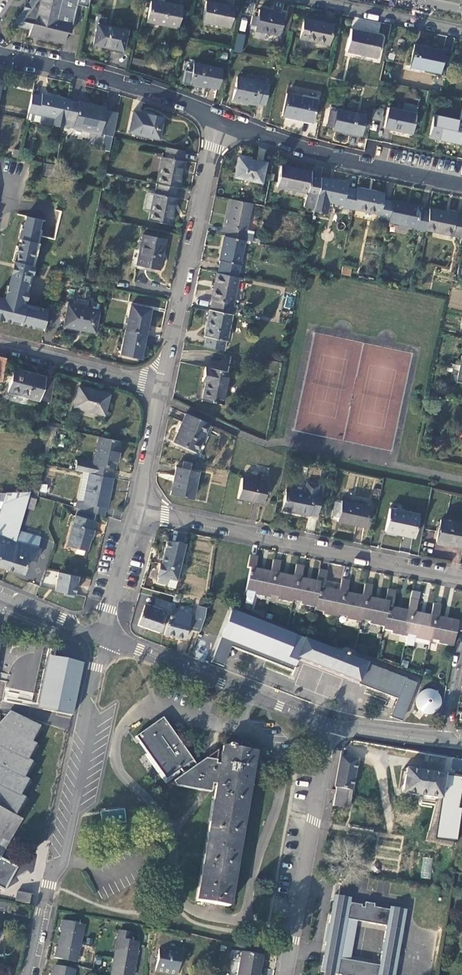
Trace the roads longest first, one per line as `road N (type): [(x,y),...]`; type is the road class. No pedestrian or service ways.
road 1 (residential): [(28,974),(48,885),(64,862),(91,733),(85,718),(107,639)]
road 2 (residential): [(137,512),(461,579)]
road 3 (residential): [(160,388),(221,119)]
road 4 (residential): [(461,186),(310,151),(221,119)]
road 5 (residential): [(286,974),(331,729)]
road 6 (tertiary): [(107,639),(331,729)]
road 7 (residential): [(221,119),(0,52)]
road 8 (residential): [(0,345),(160,388)]
road 9 (residential): [(107,639),(137,512)]
road 10 (residential): [(137,512),(160,388)]

